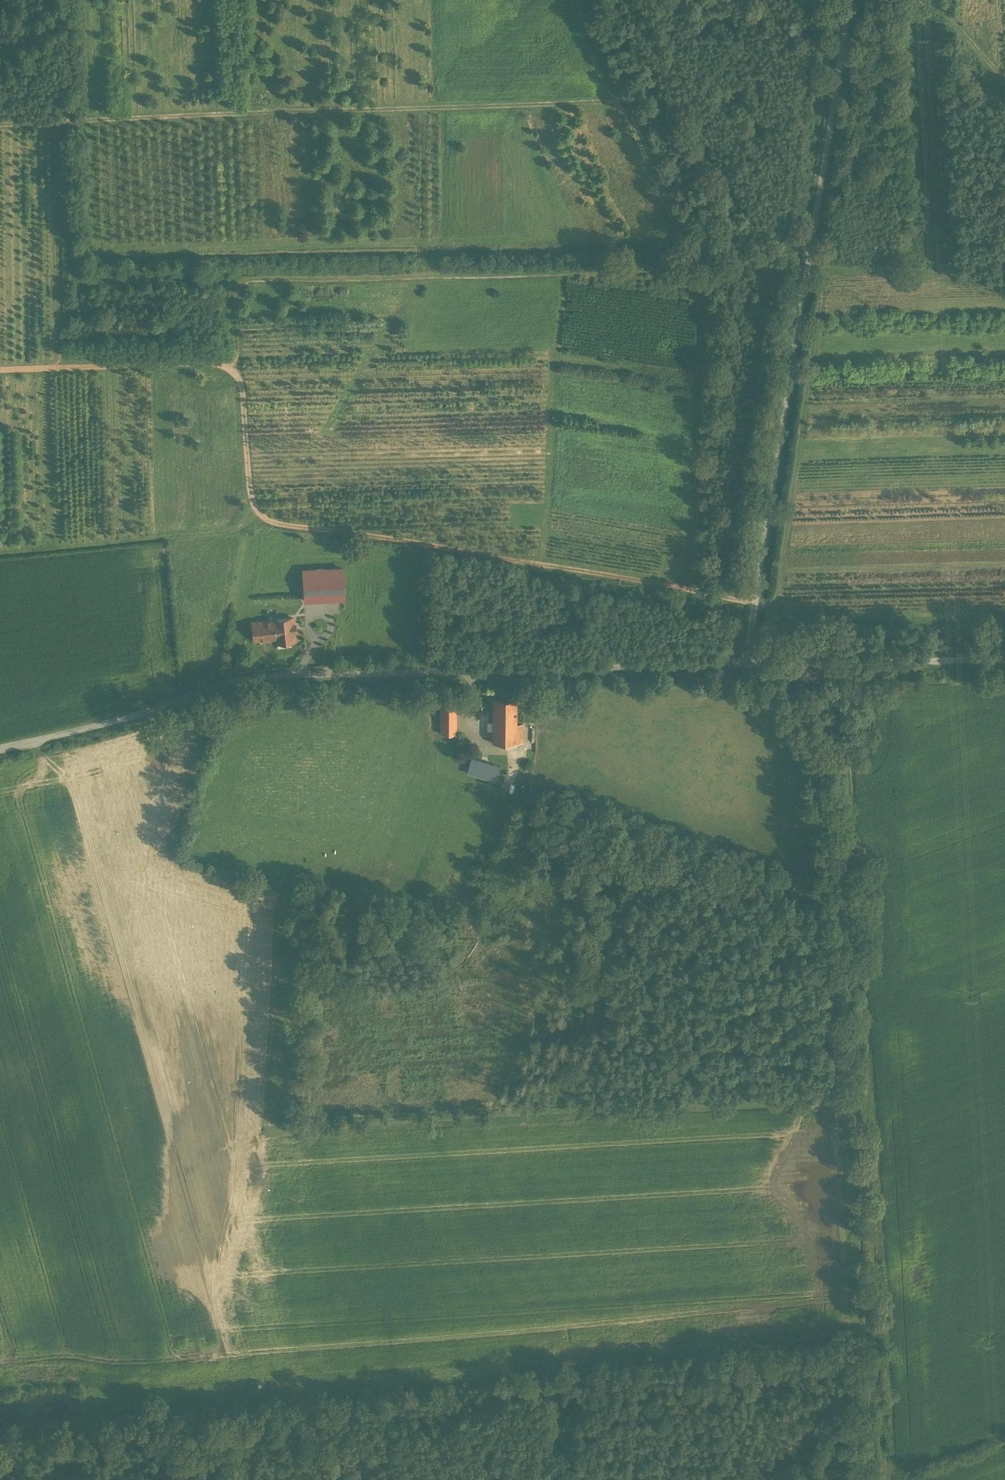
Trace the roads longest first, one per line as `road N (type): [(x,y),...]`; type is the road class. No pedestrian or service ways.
road 1 (unclassified): [(0,748),(241,679),(751,660),(850,0)]
road 2 (track): [(689,588),(702,412),(699,271),(255,278),(235,292),(238,354),(223,365)]
road 3 (track): [(886,1479),(872,1075),(846,752),(782,660)]
road 4 (track): [(701,590),(259,515),(248,485),(241,380),(227,365),(0,369)]
road 5 (track): [(699,271),(628,116),(603,102),(0,124)]
road 6 (track): [(751,660),(1004,655)]

